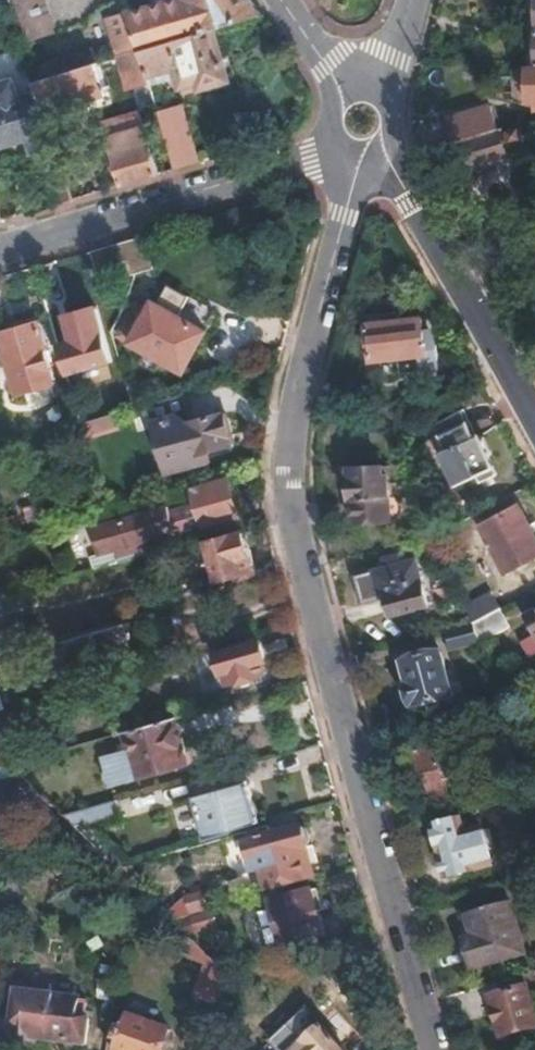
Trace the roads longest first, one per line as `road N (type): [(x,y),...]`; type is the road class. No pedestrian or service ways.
road 1 (residential): [(358,154),(291,407),(285,504),(349,769),(430,1049)]
road 2 (residential): [(342,147),(0,249)]
road 3 (residential): [(534,420),(379,149)]

